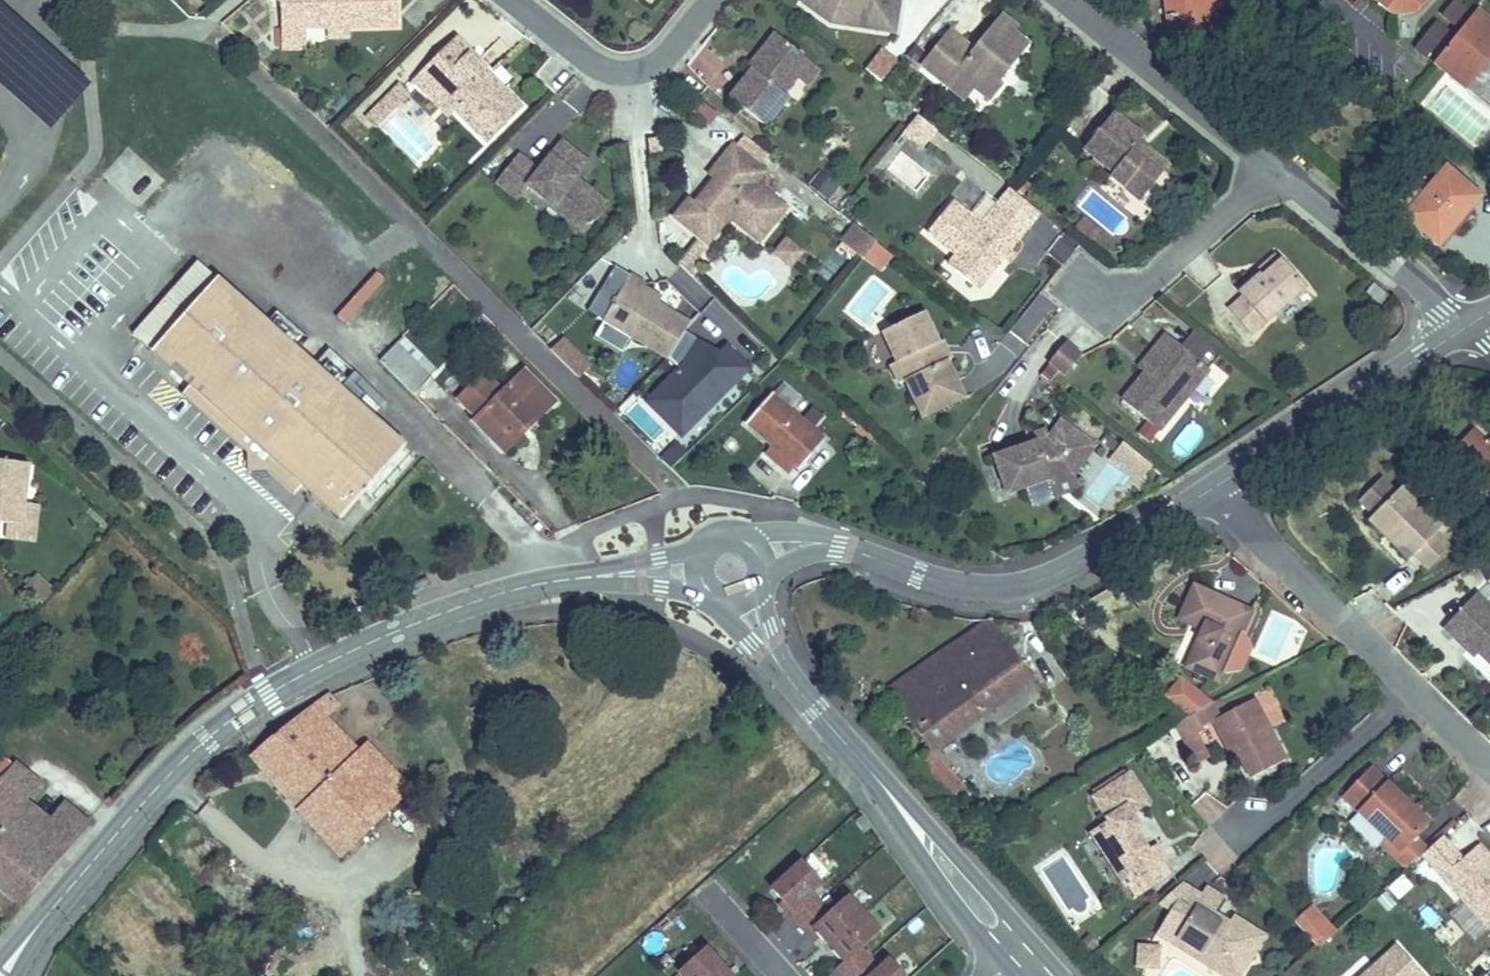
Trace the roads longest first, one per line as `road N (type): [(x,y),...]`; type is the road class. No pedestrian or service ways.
road 1 (tertiary): [(1,975),(146,800),(269,694),(488,598),(547,582),(700,574)]
road 2 (residential): [(757,555),(840,547),(930,579),(1020,588),(1063,574),(1207,492)]
road 3 (tertiary): [(741,599),(763,638),(1023,956)]
road 4 (residential): [(1207,492),(1465,326)]
road 5 (residential): [(1275,173),(1060,0)]
road 6 (residential): [(1403,684),(1207,492)]
road 7 (residential): [(1403,684),(1211,842)]
road 8 (residential): [(710,0),(650,72),(610,70),(521,0)]
road 9 (residential): [(1085,285),(1116,307),(1275,173)]
road 10 (residential): [(1465,326),(1275,173)]
road 11 (residential): [(1489,769),(1403,684)]

